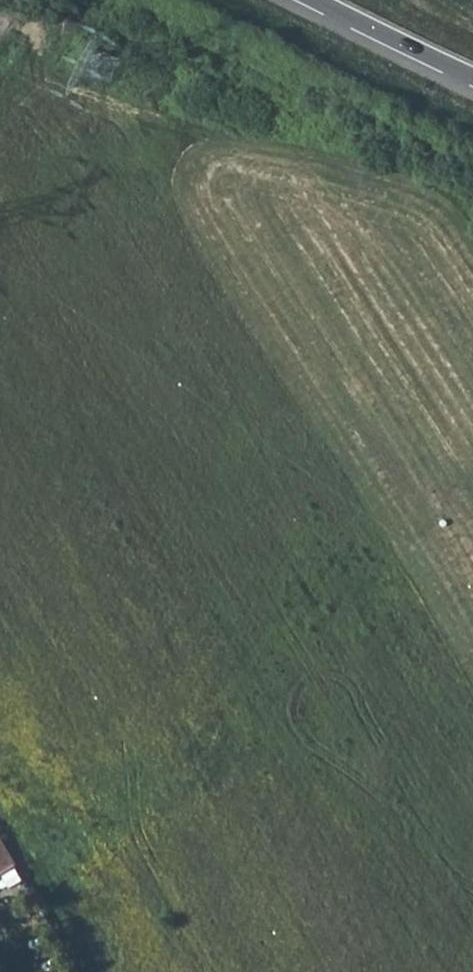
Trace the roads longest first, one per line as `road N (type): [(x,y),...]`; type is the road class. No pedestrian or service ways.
road 1 (trunk): [(316,0),(472,78)]

